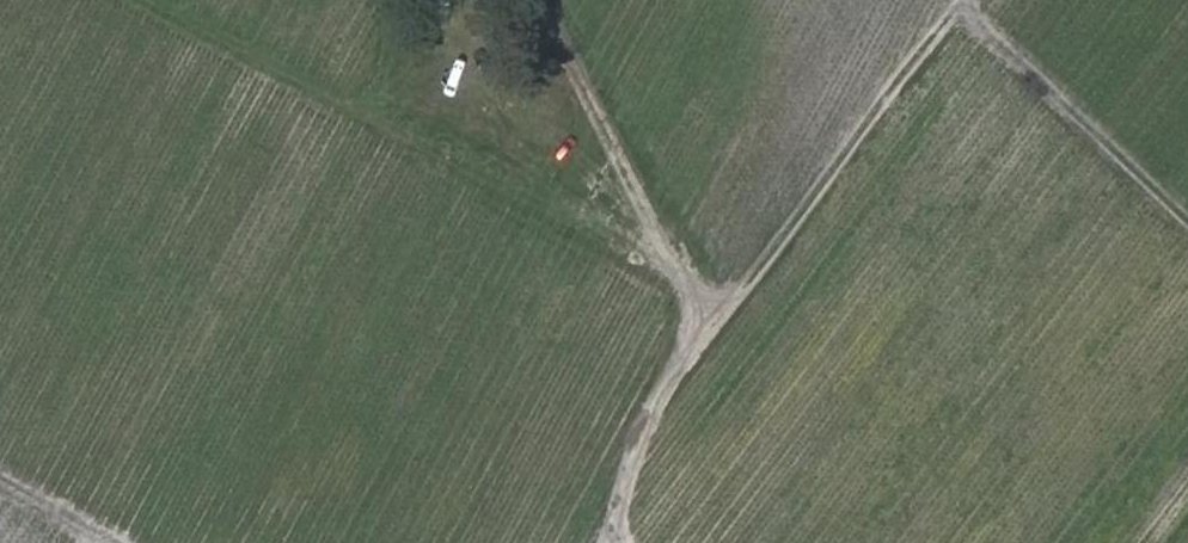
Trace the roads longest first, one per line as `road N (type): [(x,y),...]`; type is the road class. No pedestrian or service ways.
road 1 (track): [(961,0),(664,382),(604,542)]
road 2 (track): [(708,323),(537,0)]
road 3 (track): [(959,3),(1187,224)]
road 4 (track): [(115,542),(0,479)]

